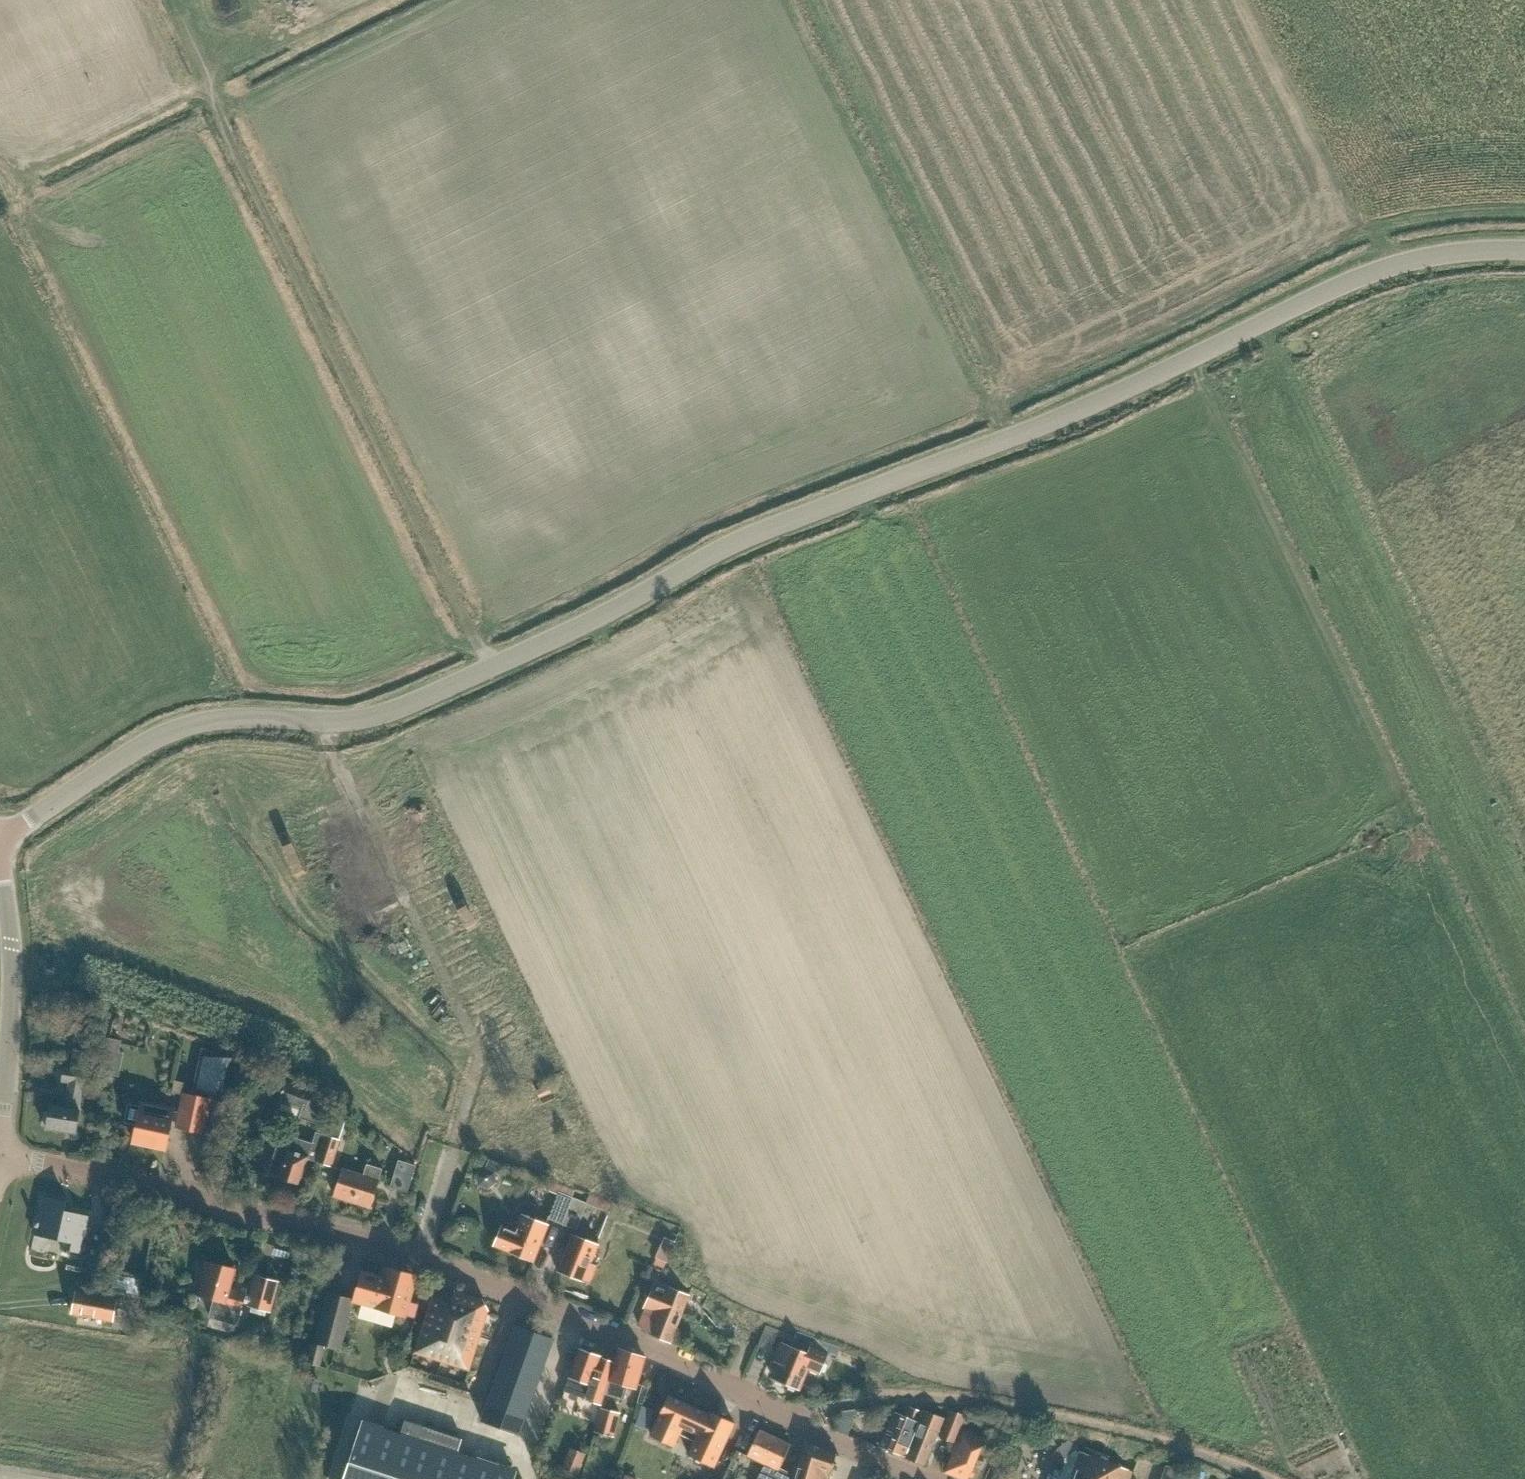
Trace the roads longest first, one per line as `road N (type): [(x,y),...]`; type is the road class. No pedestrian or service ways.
road 1 (tertiary): [(0,842),(170,732),(232,718),(380,715),(624,604),(709,557),(1027,432),(1362,277),(1428,258),(1524,251)]
road 2 (tertiary): [(928,1478),(652,1346),(422,1258),(0,1155)]
road 3 (track): [(494,665),(208,77)]
road 4 (track): [(422,1258),(477,1071),(473,1042),(317,721)]
road 5 (track): [(1008,439),(785,0)]
road 6 (tertiary): [(0,1133),(12,944),(0,875)]
road 7 (track): [(208,77),(17,172),(0,142)]
road 8 (track): [(372,0),(208,77)]
road 9 (unclassified): [(1255,1478),(1114,1431)]

